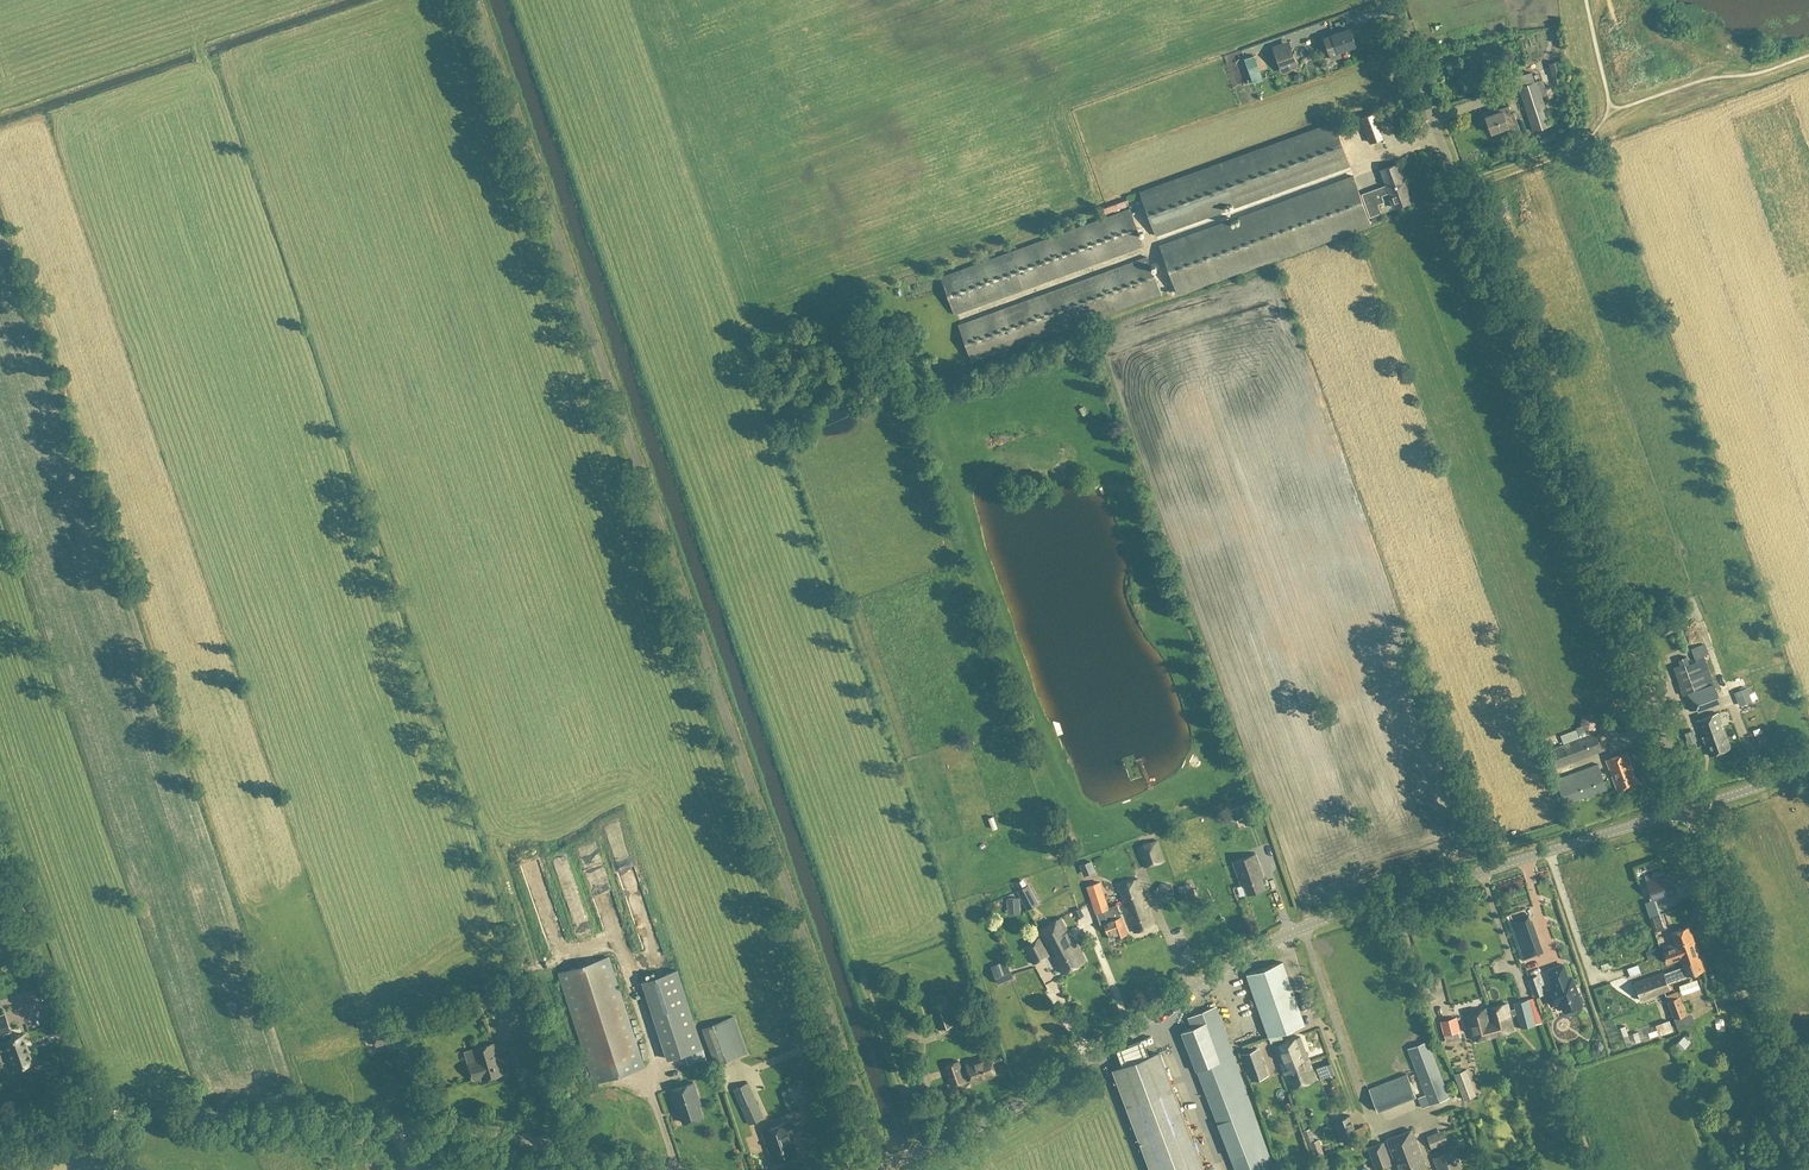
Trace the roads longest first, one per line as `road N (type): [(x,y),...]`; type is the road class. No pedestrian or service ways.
road 1 (unclassified): [(882,1167),(472,0)]
road 2 (unclassified): [(882,1167),(1001,1117),(1288,934),(1691,809)]
road 3 (unclassified): [(1388,0),(1691,809)]
road 4 (unclassified): [(647,1169),(462,1133),(91,1117)]
road 5 (unclassified): [(1808,1145),(1691,809)]
road 6 (unclassified): [(91,1117),(0,851)]
road 7 (track): [(1458,189),(1579,144)]
road 8 (unclassified): [(1691,809),(1808,766)]

